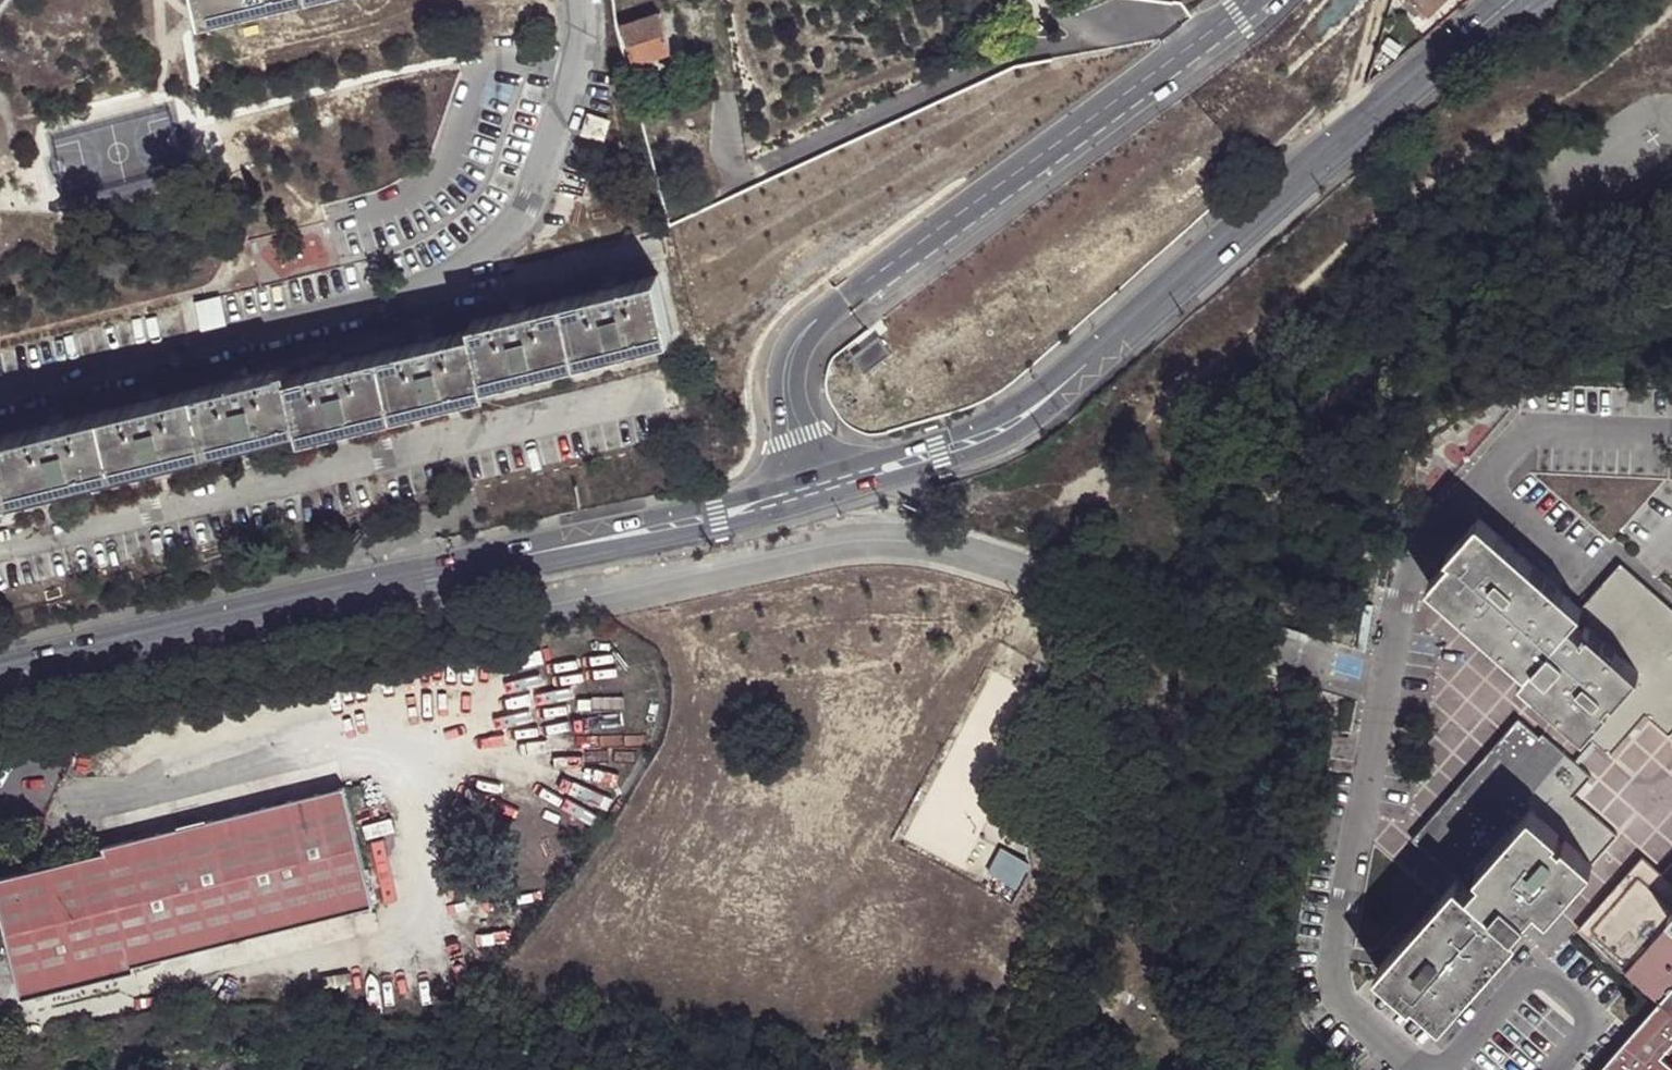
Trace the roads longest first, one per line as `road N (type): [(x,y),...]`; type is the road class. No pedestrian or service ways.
road 1 (secondary): [(0,678),(589,549),(940,457),(984,437),(1073,380),(1345,139),(1518,0)]
road 2 (residential): [(0,405),(407,304),(459,280),(501,242),(531,195),(577,48),(578,0)]

